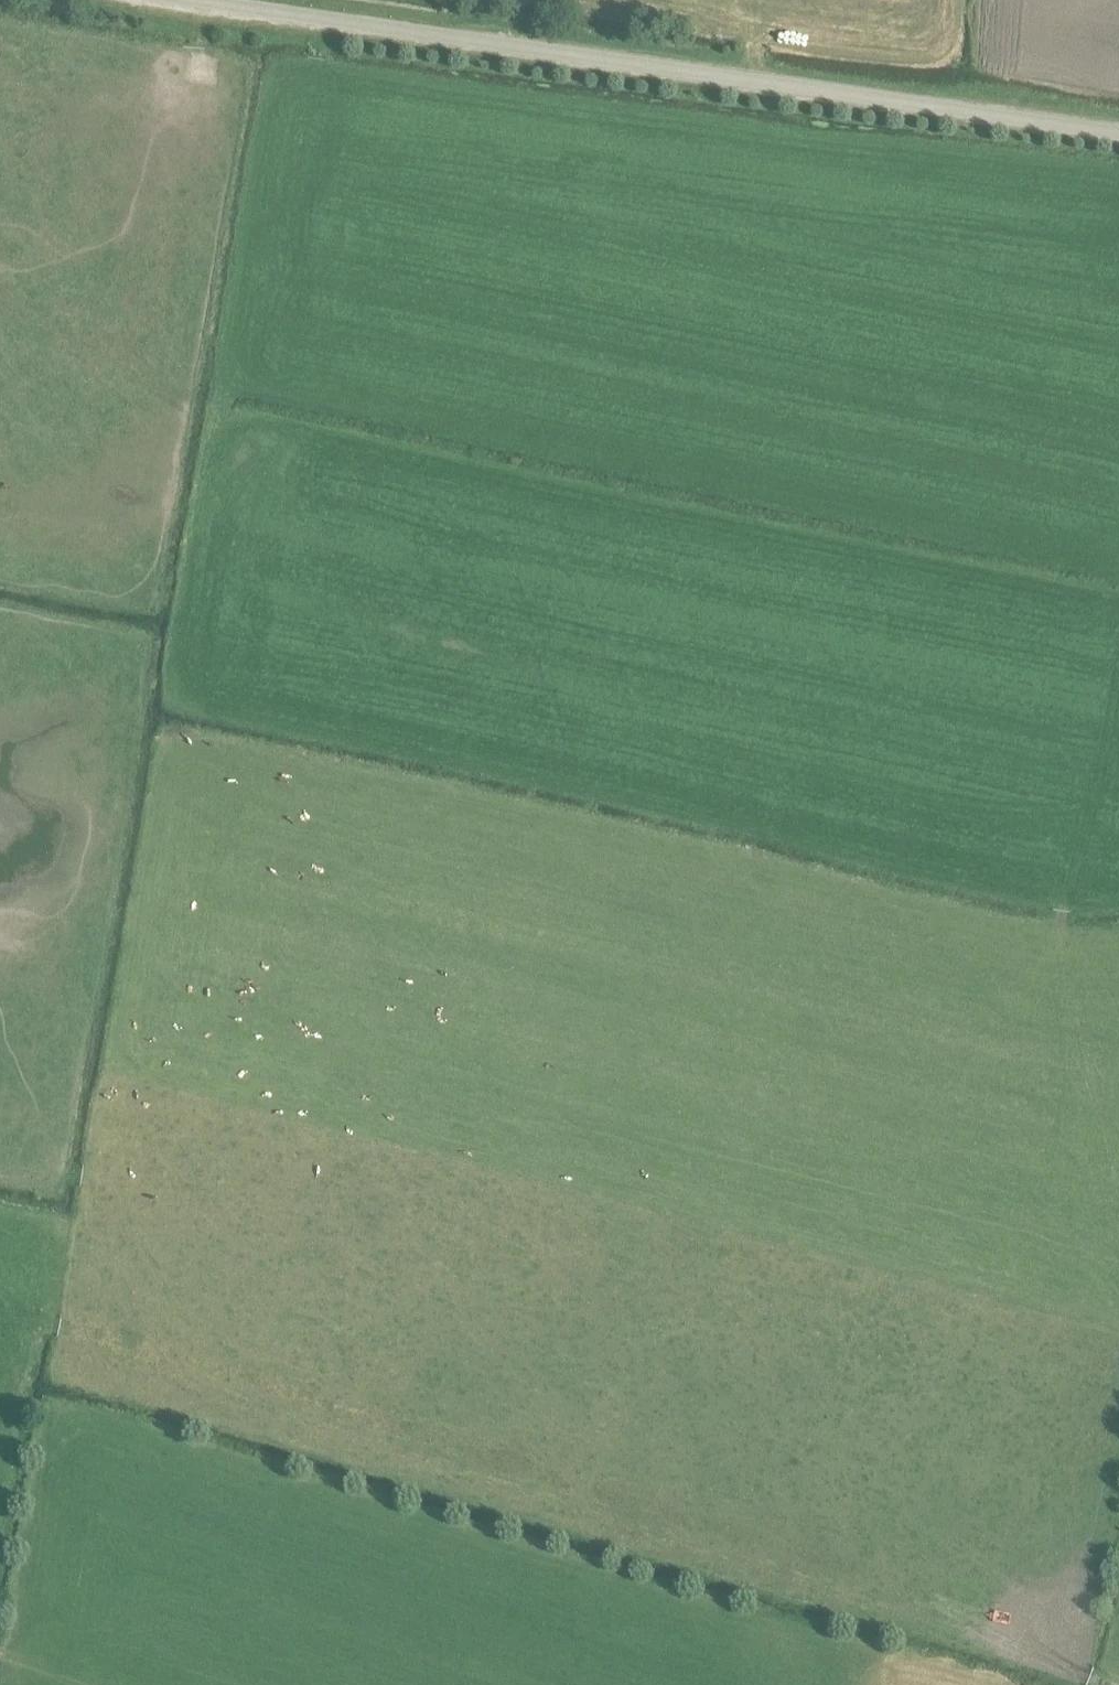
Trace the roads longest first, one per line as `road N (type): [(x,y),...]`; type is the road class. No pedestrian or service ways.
road 1 (unclassified): [(1118,134),(192,0)]
road 2 (track): [(0,215),(184,106),(204,2)]

